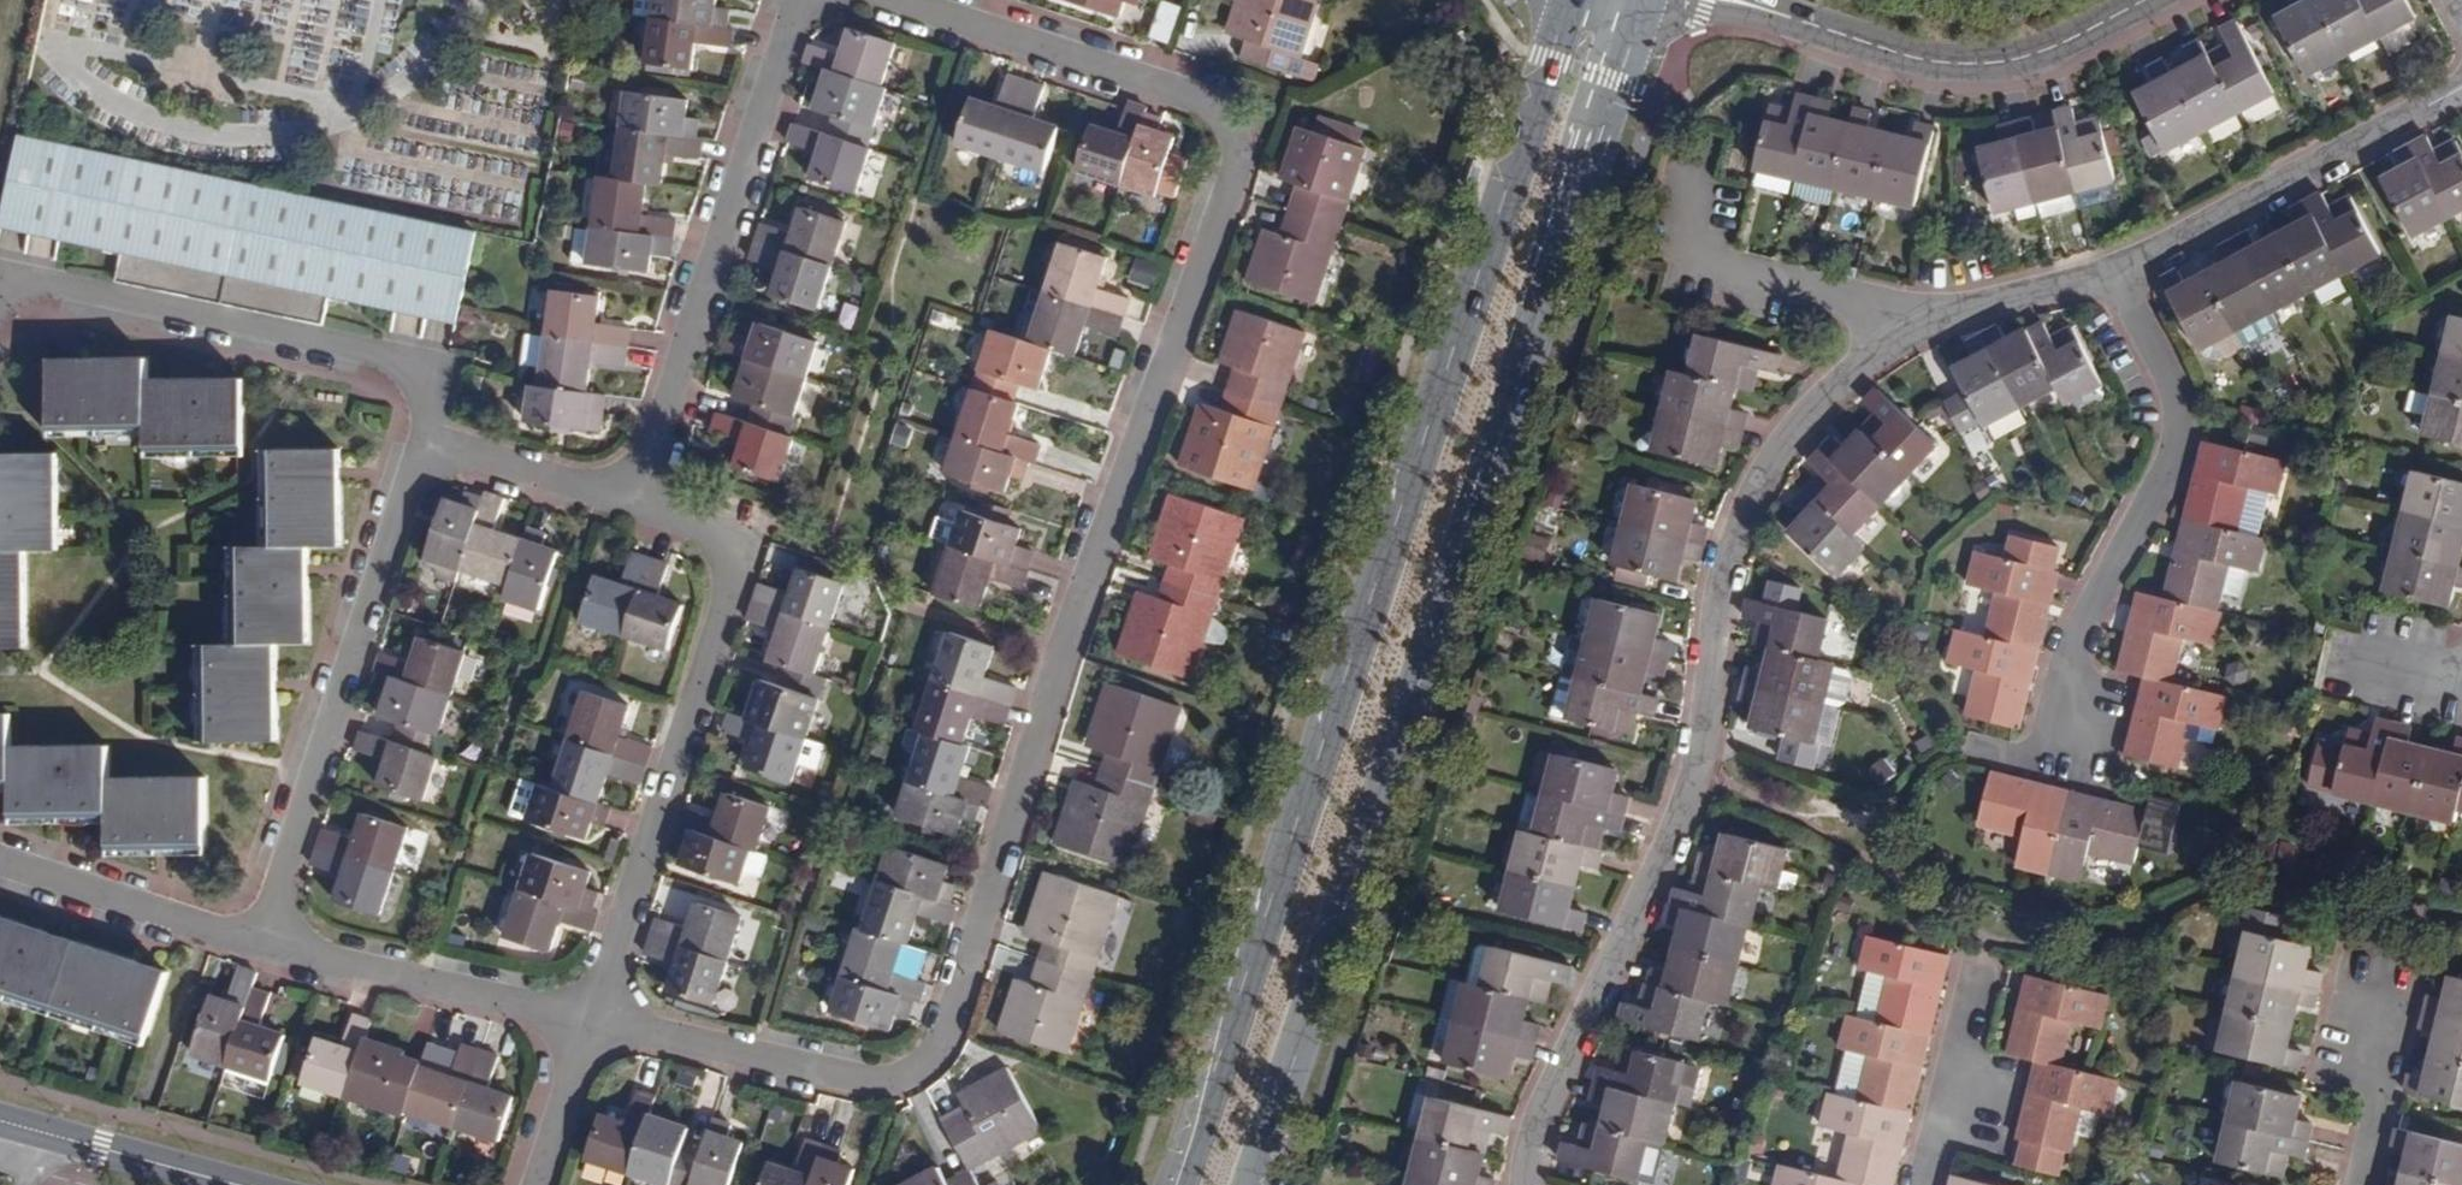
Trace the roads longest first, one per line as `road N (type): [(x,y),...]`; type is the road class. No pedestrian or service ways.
road 1 (residential): [(584,1016),(883,1082),(921,1068),(948,1033),(1106,524),(1248,108),(906,0)]
road 2 (secondary): [(1567,0),(1179,1184)]
road 3 (secondary): [(1256,1184),(1642,0)]
road 4 (residential): [(2125,279),(2021,298),(1876,354),(1752,501),(1717,640),(1697,788),(1543,1124),(1524,1184)]
road 5 (residential): [(584,1016),(724,596),(722,559),(695,530),(633,508)]
road 6 (residential): [(633,508),(803,0)]
road 7 (residential): [(262,940),(425,441)]
road 8 (residential): [(425,441),(431,421),(424,377),(375,352),(59,283),(6,287),(0,295)]
road 9 (residential): [(2125,279),(2167,405),(2160,480),(2082,616),(2050,745)]
road 10 (tertiary): [(2143,0),(2028,56),(1975,64),(1923,60),(1731,0)]
road 11 (residential): [(2461,88),(2125,279)]
road 12 (residential): [(262,940),(584,1016)]
road 13 (residential): [(0,857),(262,940)]
road 14 (residential): [(633,508),(425,441)]
road 15 (residential): [(1928,1184),(1982,983)]
road 16 (tertiary): [(227,1184),(32,1133)]
road 17 (residential): [(2353,1184),(2378,1068),(2369,996)]
road 18 (residential): [(527,1184),(584,1016)]

